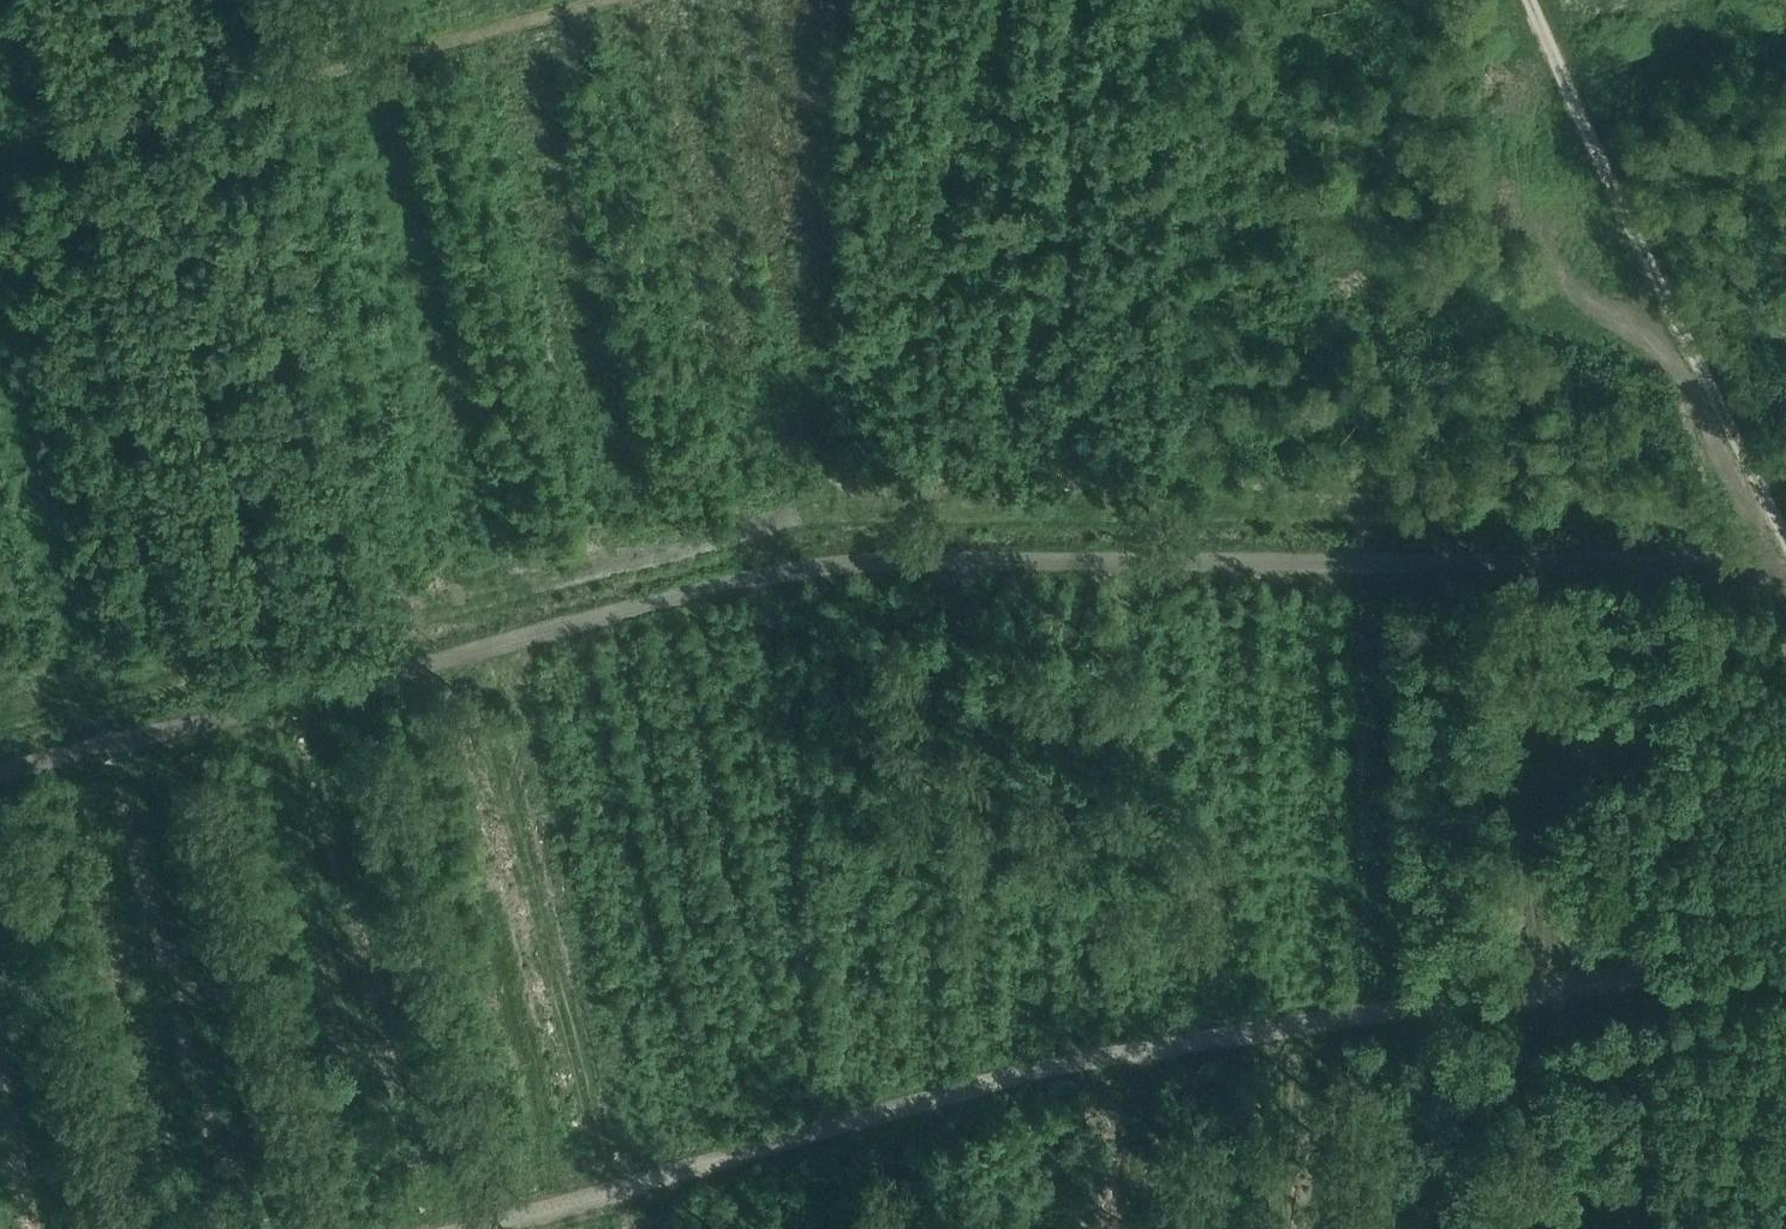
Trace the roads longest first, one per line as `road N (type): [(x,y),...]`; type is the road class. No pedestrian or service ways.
road 1 (track): [(1785,952),(1203,1037),(957,1089),(431,1228)]
road 2 (track): [(1528,0),(1785,540)]

